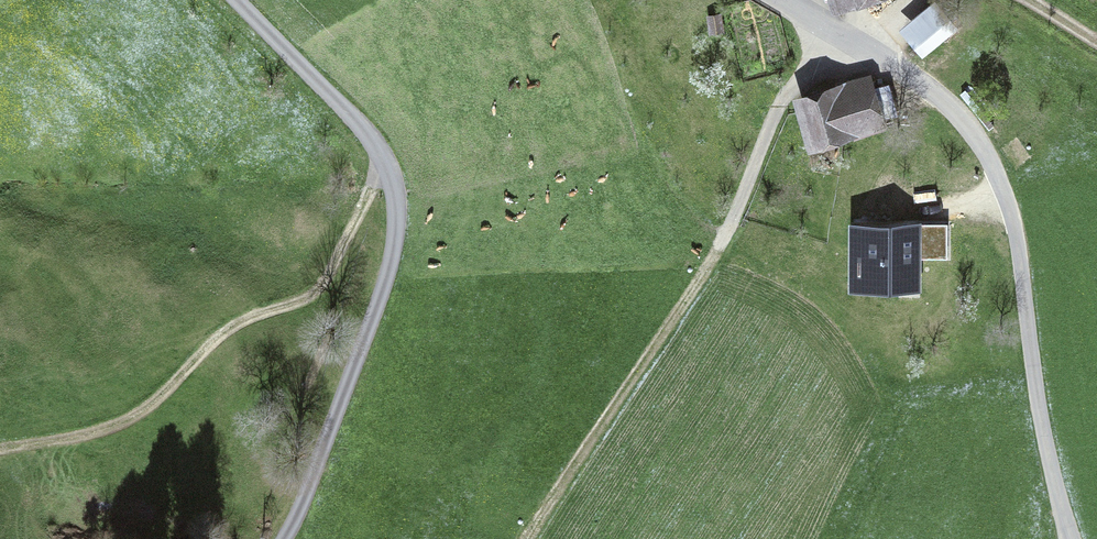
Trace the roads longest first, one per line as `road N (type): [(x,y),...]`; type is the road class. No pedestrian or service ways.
road 1 (track): [(778,0),(911,76),(956,115),(992,171),(1013,235),(1040,437),(1069,538)]
road 2 (track): [(284,538),(389,273),(398,204),(382,149),(232,0)]
road 3 (track): [(525,538),(719,247),(774,119),(825,27)]
road 4 (track): [(0,443),(113,425),(173,386),(231,327),(306,295),(331,270),(382,149)]

